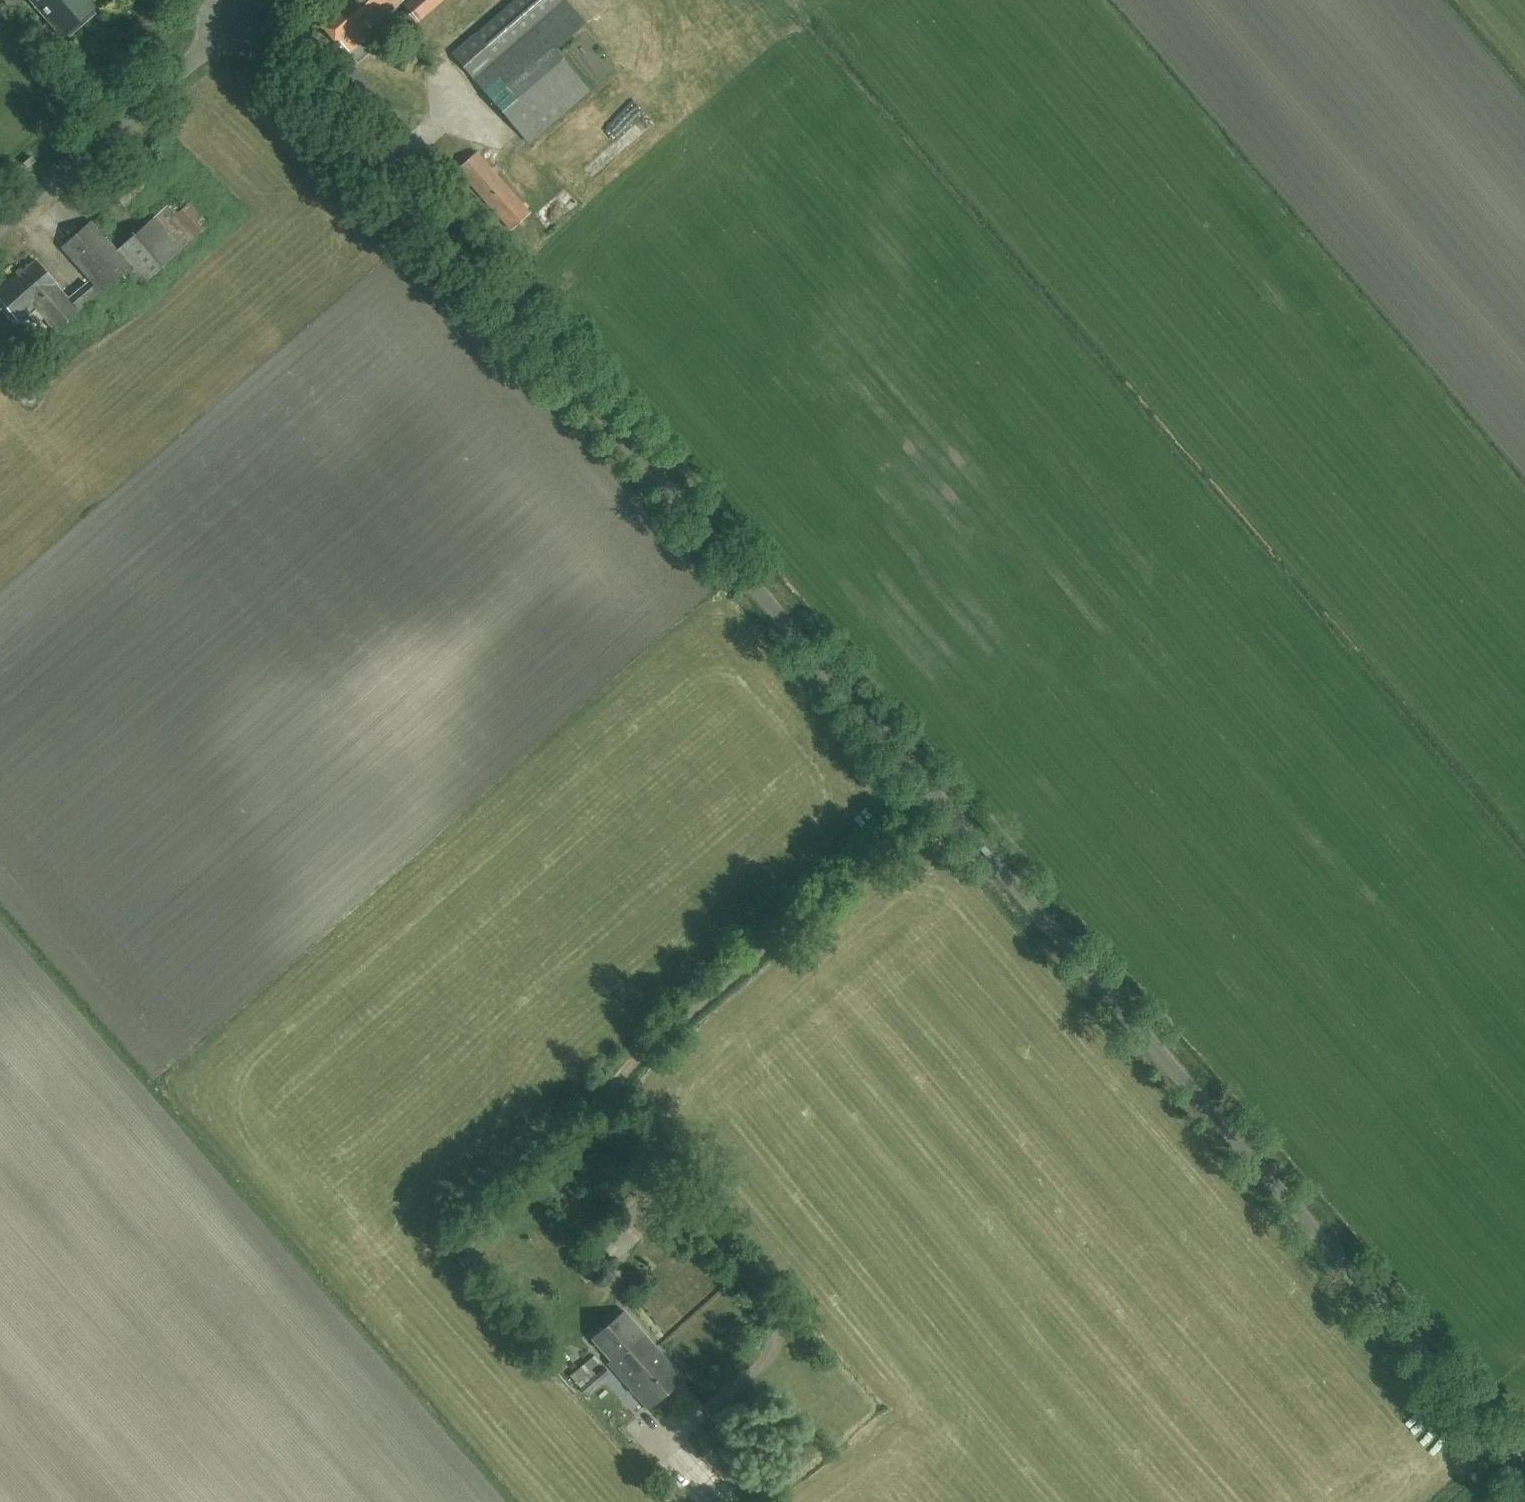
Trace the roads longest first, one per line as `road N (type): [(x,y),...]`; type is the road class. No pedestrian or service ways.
road 1 (unclassified): [(1524,1471),(714,540),(235,24)]
road 2 (unclassified): [(0,225),(235,24)]

